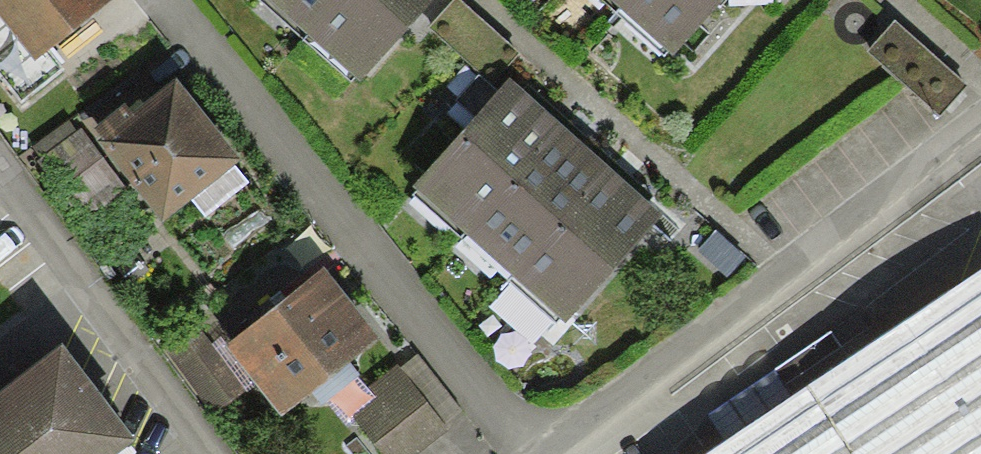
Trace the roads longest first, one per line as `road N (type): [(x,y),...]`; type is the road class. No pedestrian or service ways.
road 1 (residential): [(523,453),(154,0)]
road 2 (residential): [(980,131),(535,453)]
road 3 (residential): [(205,453),(0,182)]

